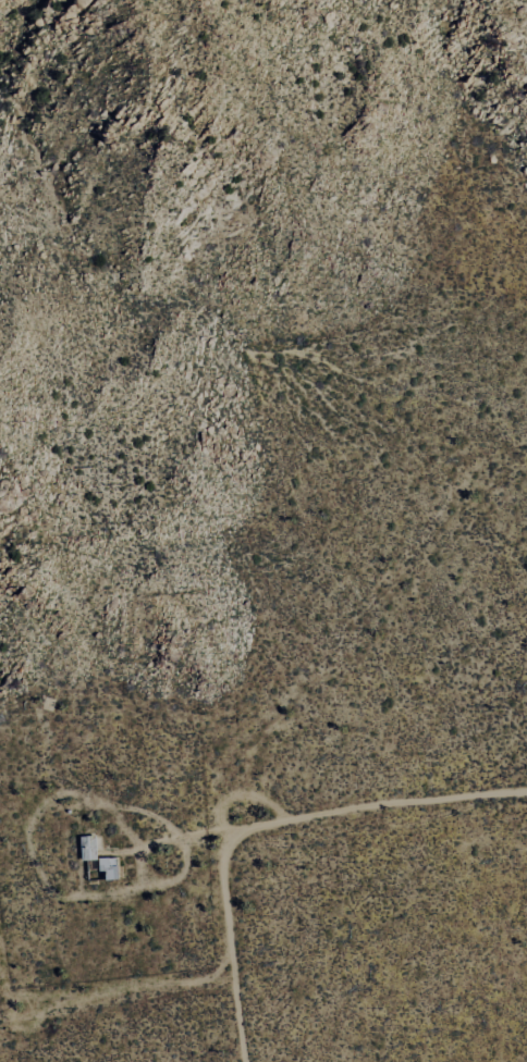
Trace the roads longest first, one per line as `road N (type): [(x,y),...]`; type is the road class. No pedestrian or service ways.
road 1 (track): [(526,796),(291,819),(233,840),(230,1061)]

